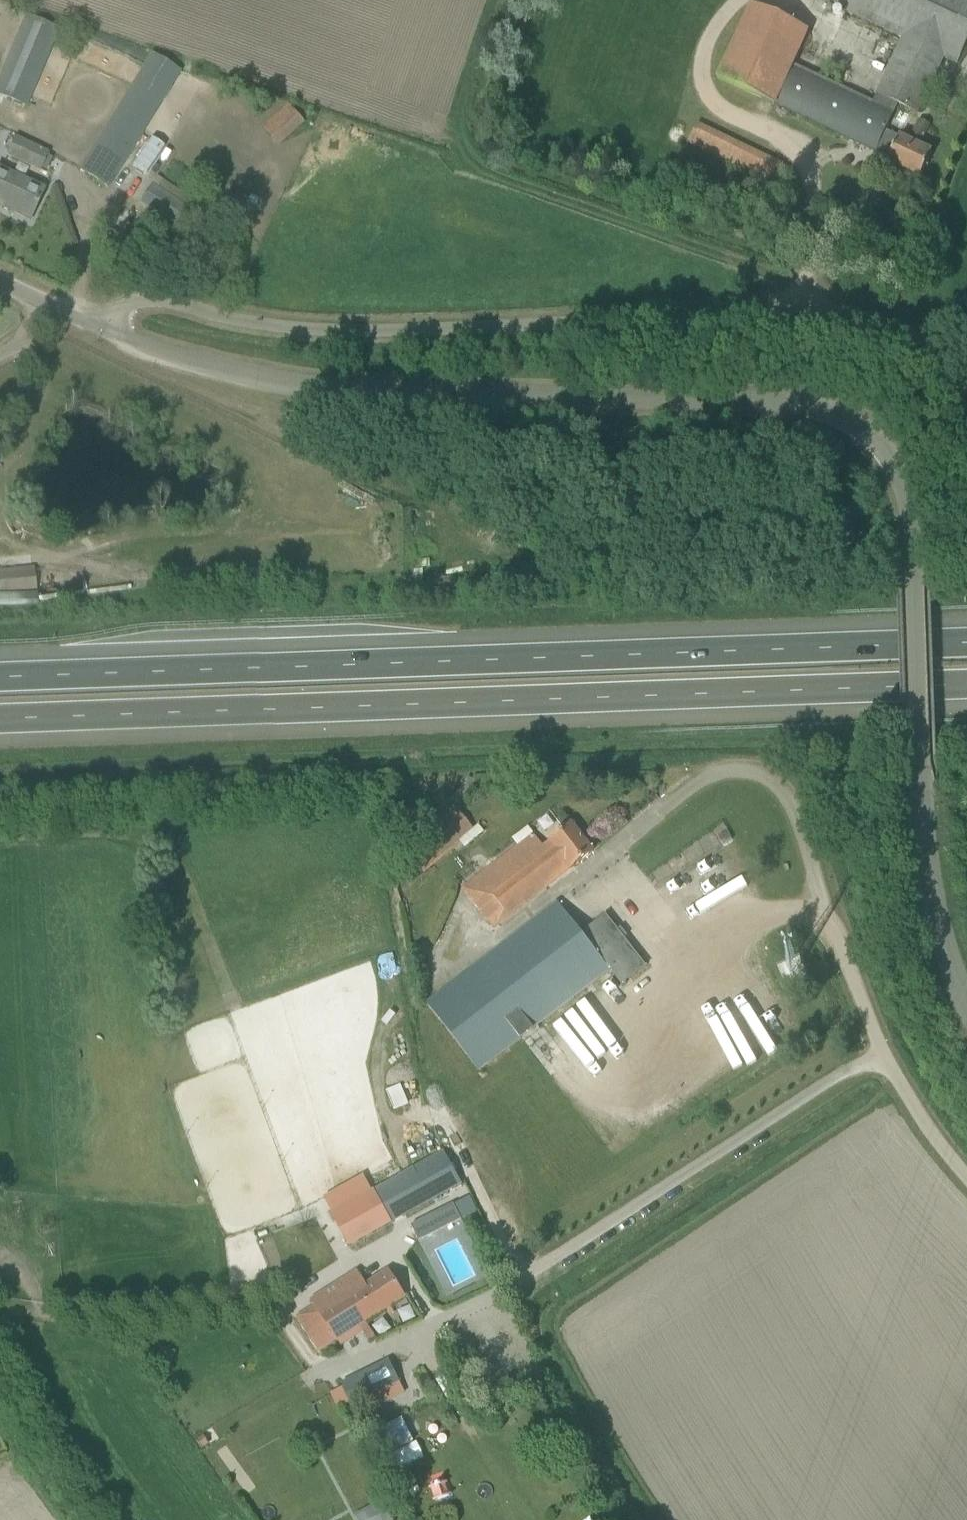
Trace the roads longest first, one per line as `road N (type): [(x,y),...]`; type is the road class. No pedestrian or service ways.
road 1 (unclassified): [(966,996),(927,856),(905,505),(857,425),(835,412),(308,394),(199,372),(102,329)]
road 2 (motorway): [(966,637),(0,671)]
road 3 (motorway): [(0,721),(966,690)]
road 4 (unclassified): [(102,329),(121,310),(258,332),(859,323),(921,358),(966,424)]
road 5 (unclassified): [(278,1309),(303,1356),(327,1370),(379,1354),(467,1313),(885,1049)]
road 6 (unclassified): [(885,1049),(820,905),(792,806),(768,780),(720,774),(610,851)]
road 7 (track): [(278,1309),(90,1319),(0,1305)]
road 8 (unclassified): [(966,1176),(929,1132),(885,1049)]

